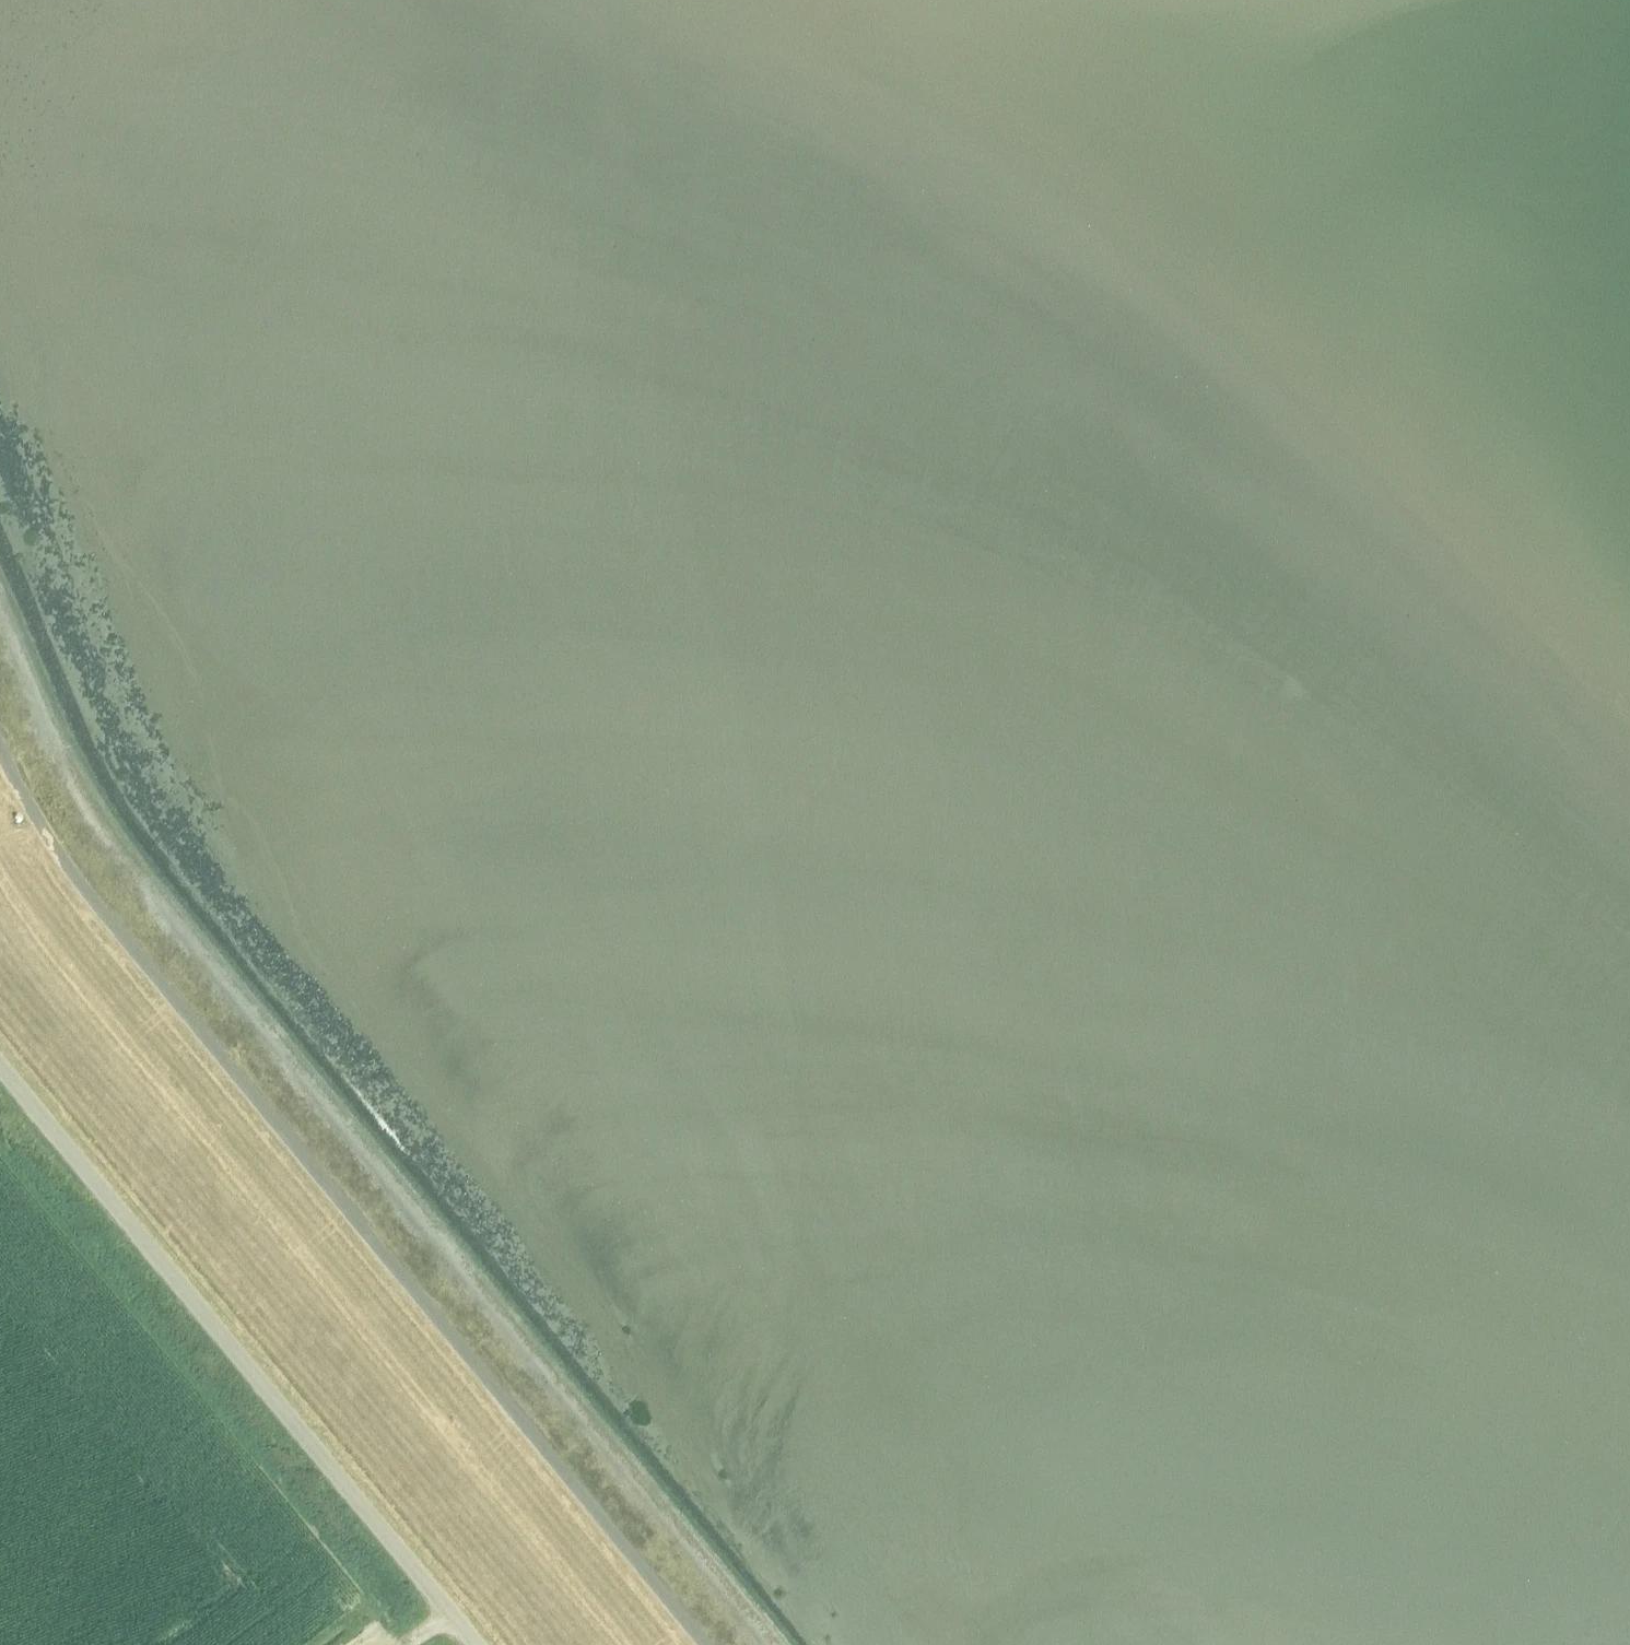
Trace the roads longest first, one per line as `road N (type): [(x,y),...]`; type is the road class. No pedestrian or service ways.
road 1 (unclassified): [(476,1644),(0,1065)]

